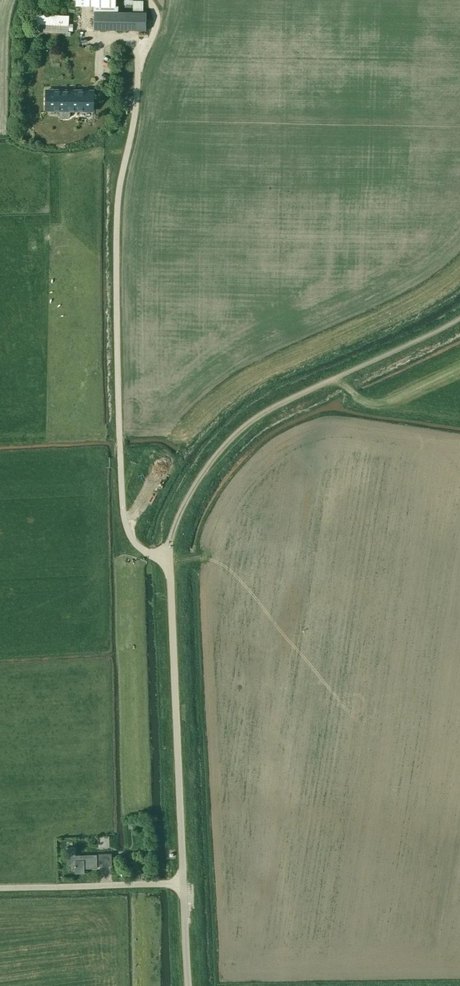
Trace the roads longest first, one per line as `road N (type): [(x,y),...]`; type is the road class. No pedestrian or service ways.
road 1 (unclassified): [(188,985),(168,558)]

